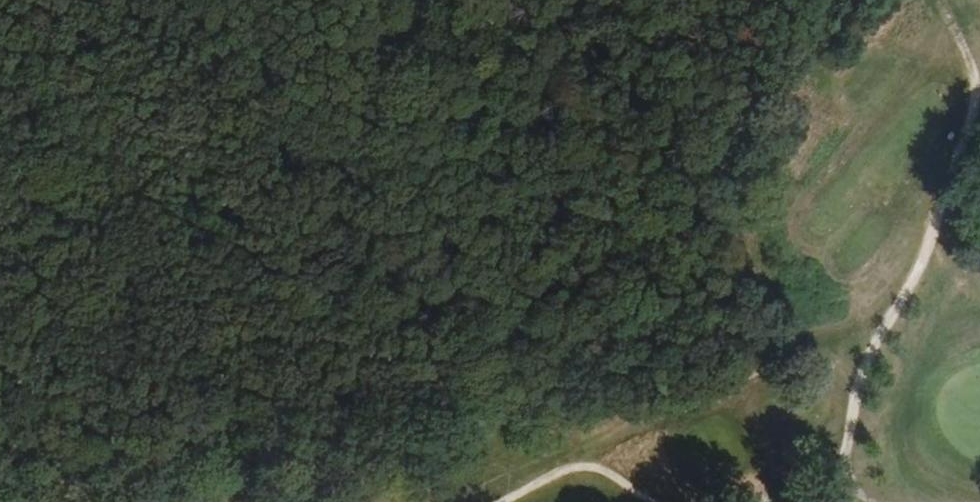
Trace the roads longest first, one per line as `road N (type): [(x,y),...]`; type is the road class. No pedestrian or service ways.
road 1 (track): [(0,495),(32,470),(245,402),(665,412),(736,370),(787,356),(854,365)]
road 2 (track): [(155,501),(266,188),(297,0)]
road 3 (track): [(825,501),(843,461),(870,433),(918,328),(979,249)]

